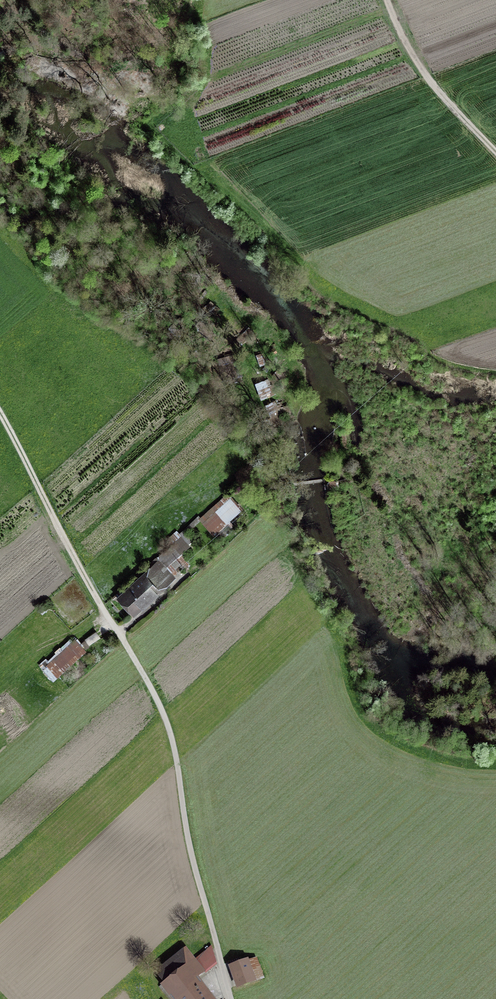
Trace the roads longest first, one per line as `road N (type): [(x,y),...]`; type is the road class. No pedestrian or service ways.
road 1 (unclassified): [(100,603),(171,734),(230,998)]
road 2 (track): [(0,413),(100,603)]
road 3 (track): [(495,152),(428,77),(387,0)]

